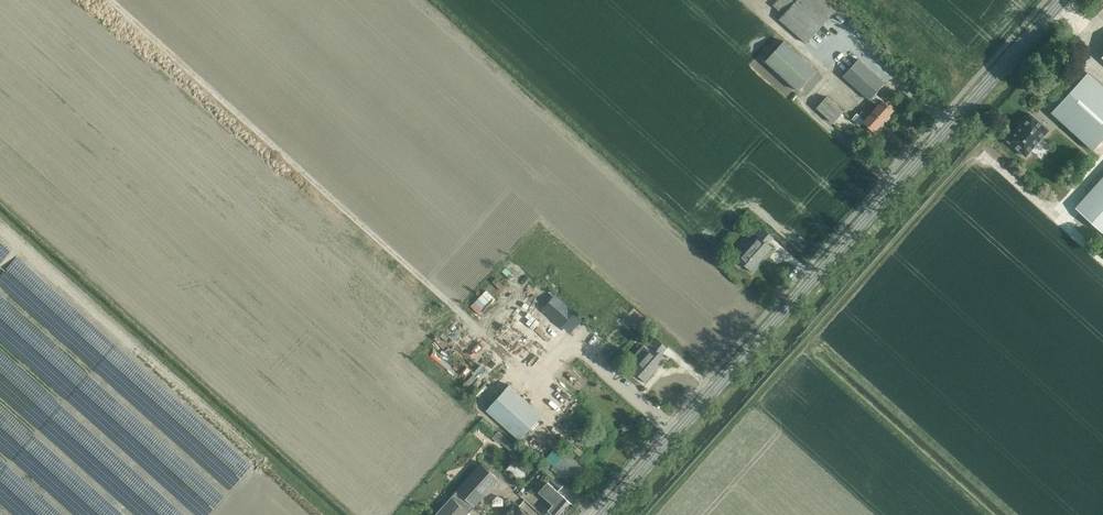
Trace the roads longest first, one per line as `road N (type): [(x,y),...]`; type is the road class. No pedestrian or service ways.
road 1 (track): [(680,431),(576,345),(539,382),(110,0)]
road 2 (secondary): [(604,514),(1064,0)]
road 3 (track): [(1102,161),(1056,215),(1102,258)]

